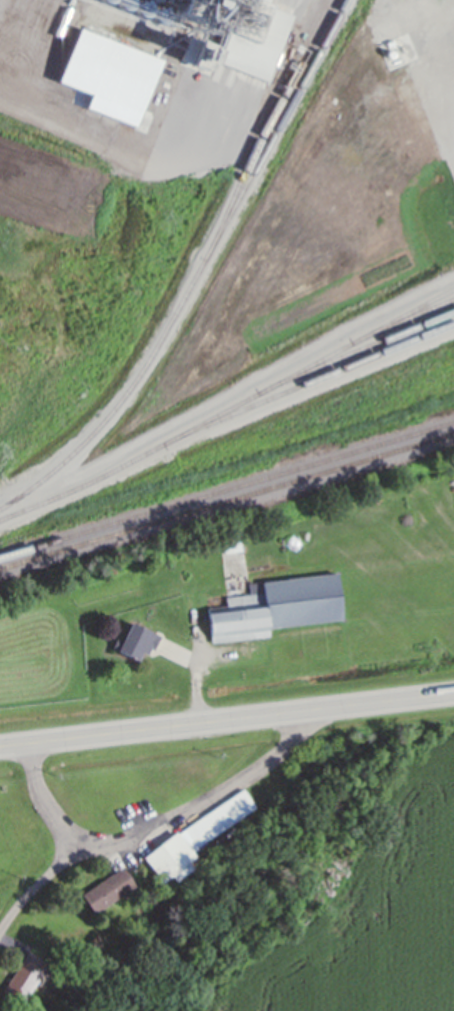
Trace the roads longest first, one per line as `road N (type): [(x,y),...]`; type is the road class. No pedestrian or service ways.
road 1 (primary): [(0,748),(453,693)]
road 2 (residential): [(315,710),(294,740),(230,789),(65,862),(0,935)]

